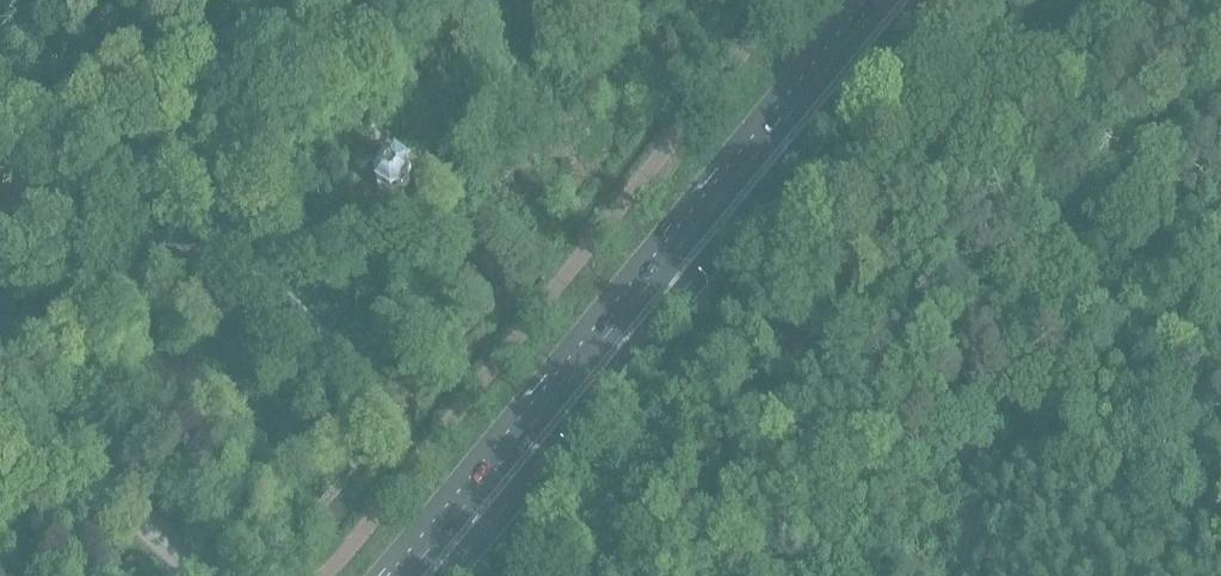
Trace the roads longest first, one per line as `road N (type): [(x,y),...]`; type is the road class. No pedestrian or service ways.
road 1 (primary): [(447,575),(926,0)]
road 2 (primary): [(885,0),(408,575)]
road 3 (track): [(718,575),(718,491),(760,418),(1012,84),(1125,0)]
road 4 (residential): [(199,575),(0,405)]

